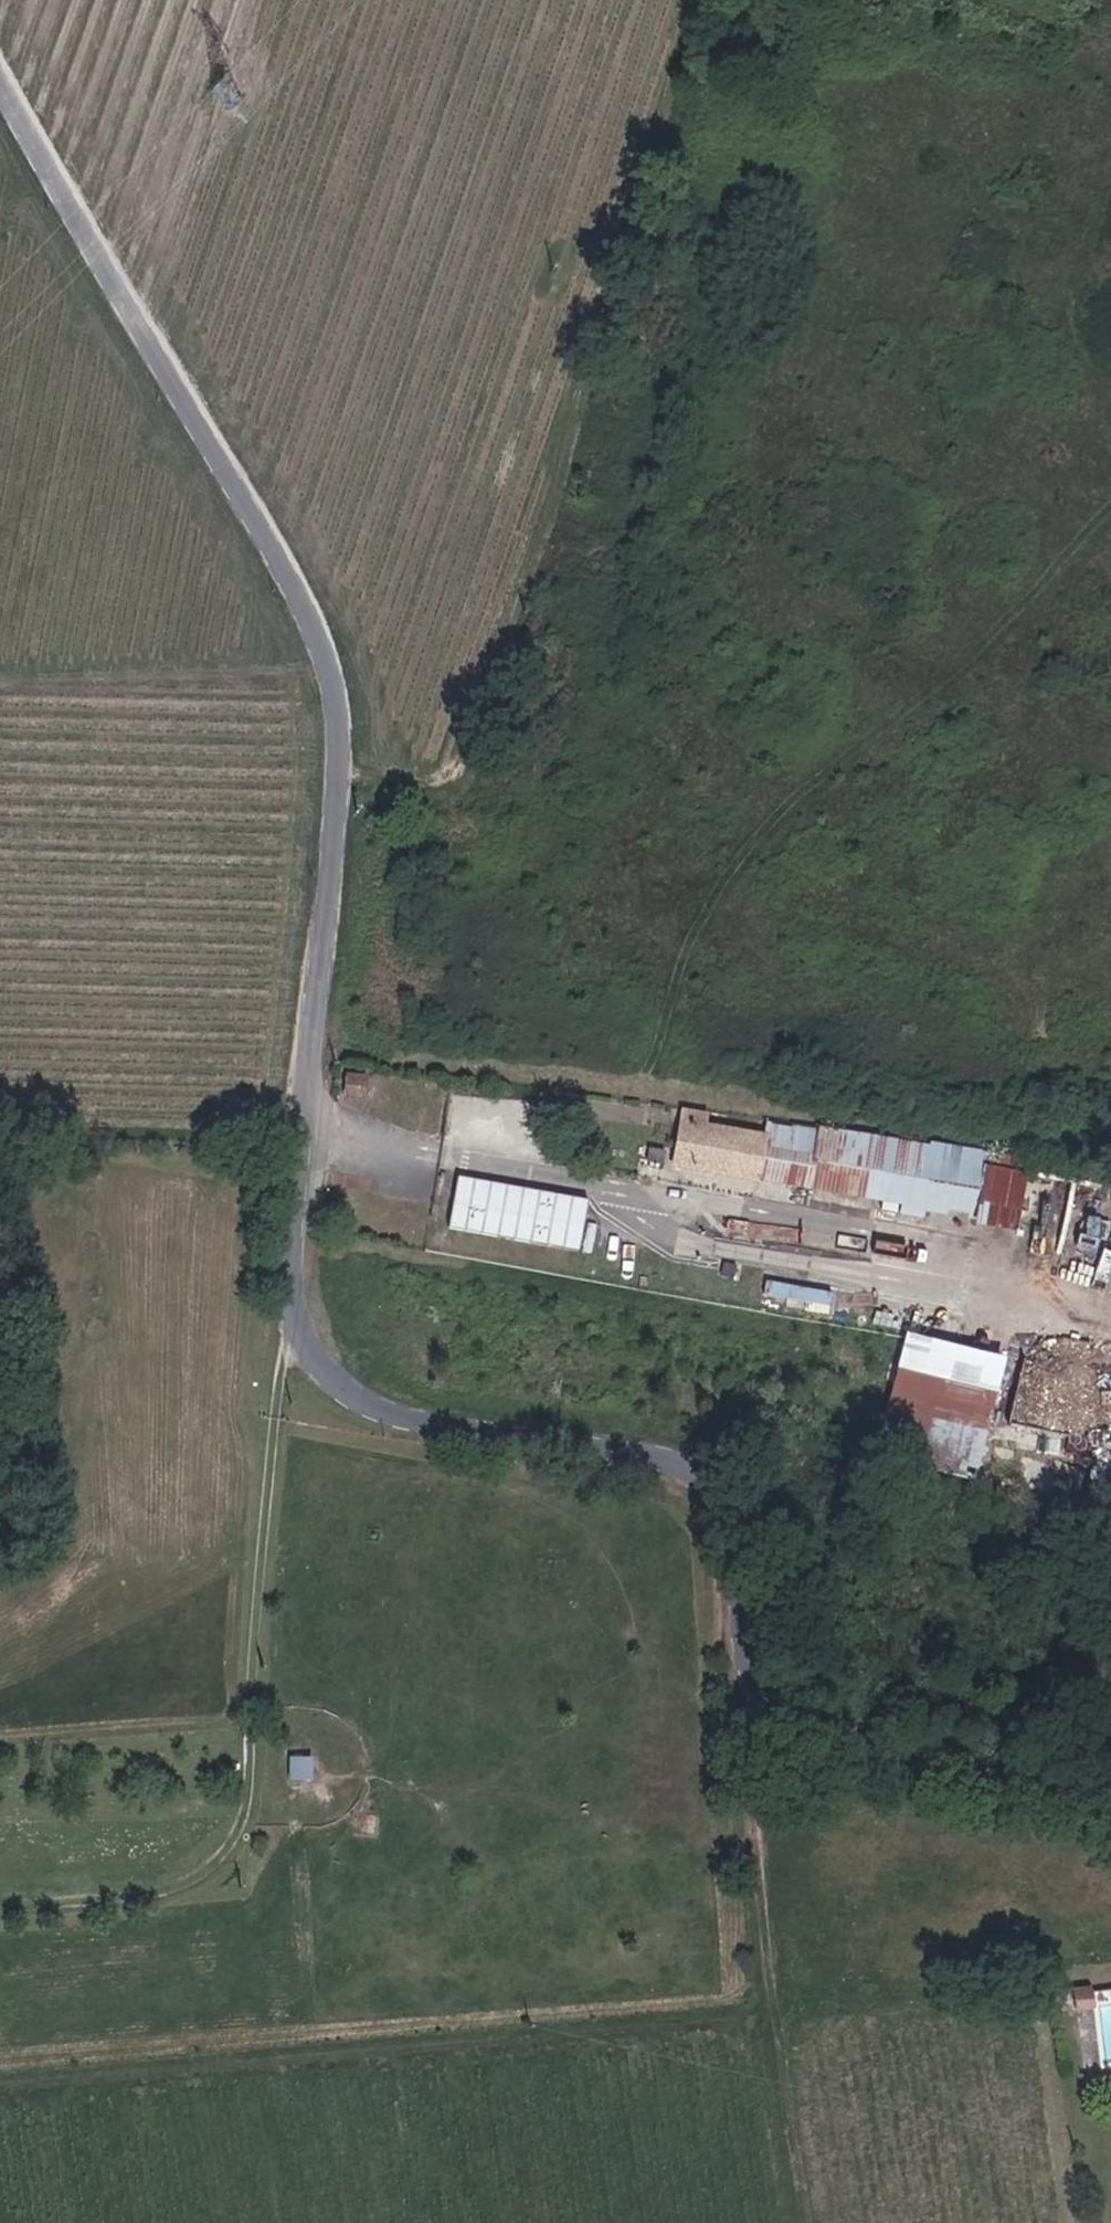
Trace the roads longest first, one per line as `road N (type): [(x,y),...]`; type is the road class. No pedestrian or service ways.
road 1 (unclassified): [(0,68),(337,662),(351,750),(314,1081),(302,1321),(323,1362),(384,1414),(592,1442),(686,1467),(739,1530),(753,1641),(778,1694),(858,1740),(1110,1790)]

